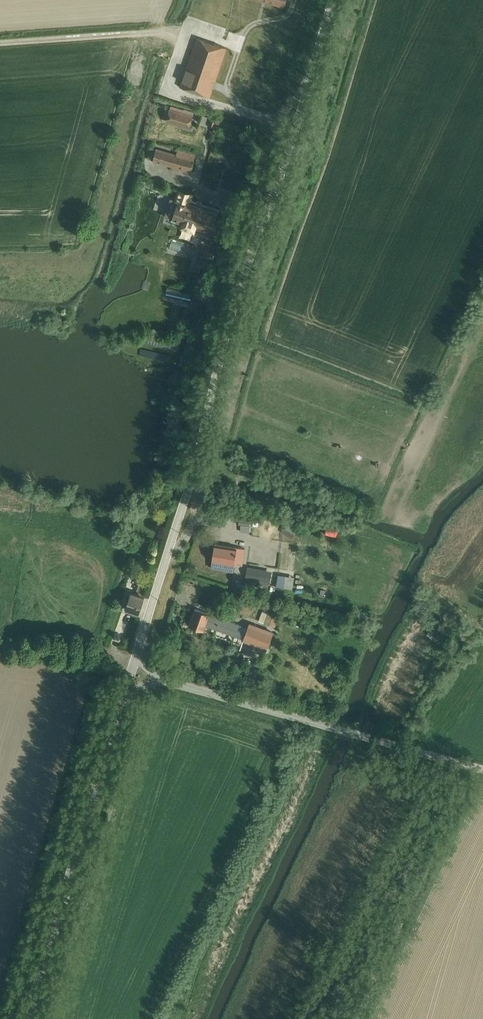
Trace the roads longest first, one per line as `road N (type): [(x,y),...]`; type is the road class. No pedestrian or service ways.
road 1 (tertiary): [(140,646),(235,300),(333,0)]
road 2 (track): [(154,679),(53,1018)]
road 3 (tertiary): [(28,1018),(126,690)]
road 4 (unclassified): [(482,769),(154,679)]
road 5 (track): [(220,361),(213,295),(278,116),(307,87)]
road 6 (track): [(190,30),(0,44)]

